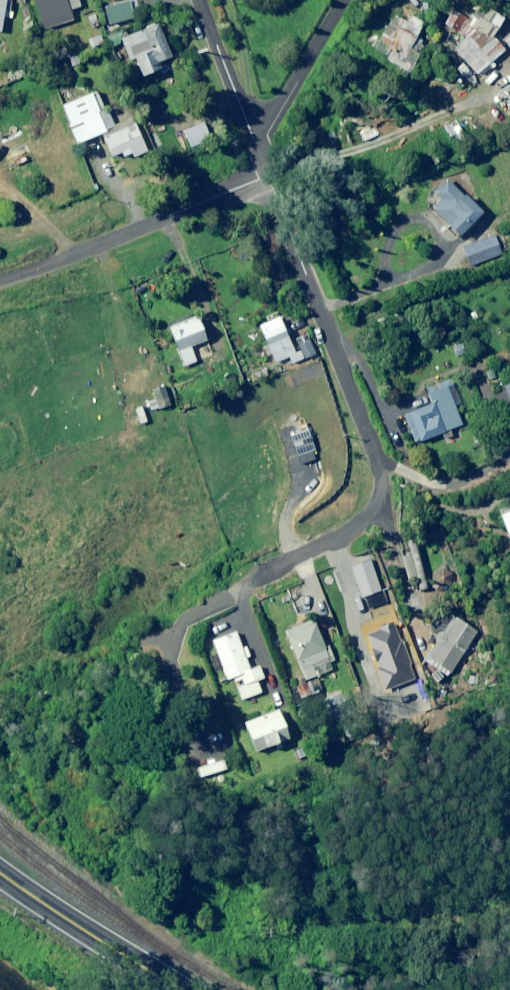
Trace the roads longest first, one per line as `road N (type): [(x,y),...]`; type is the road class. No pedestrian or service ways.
road 1 (residential): [(246,576),(303,558),(327,538),(357,487),(269,177)]
road 2 (residential): [(0,287),(269,177)]
road 3 (trunk): [(186,989),(0,869)]
road 4 (residential): [(255,143),(266,137),(345,0)]
road 5 (residential): [(255,143),(201,0)]

